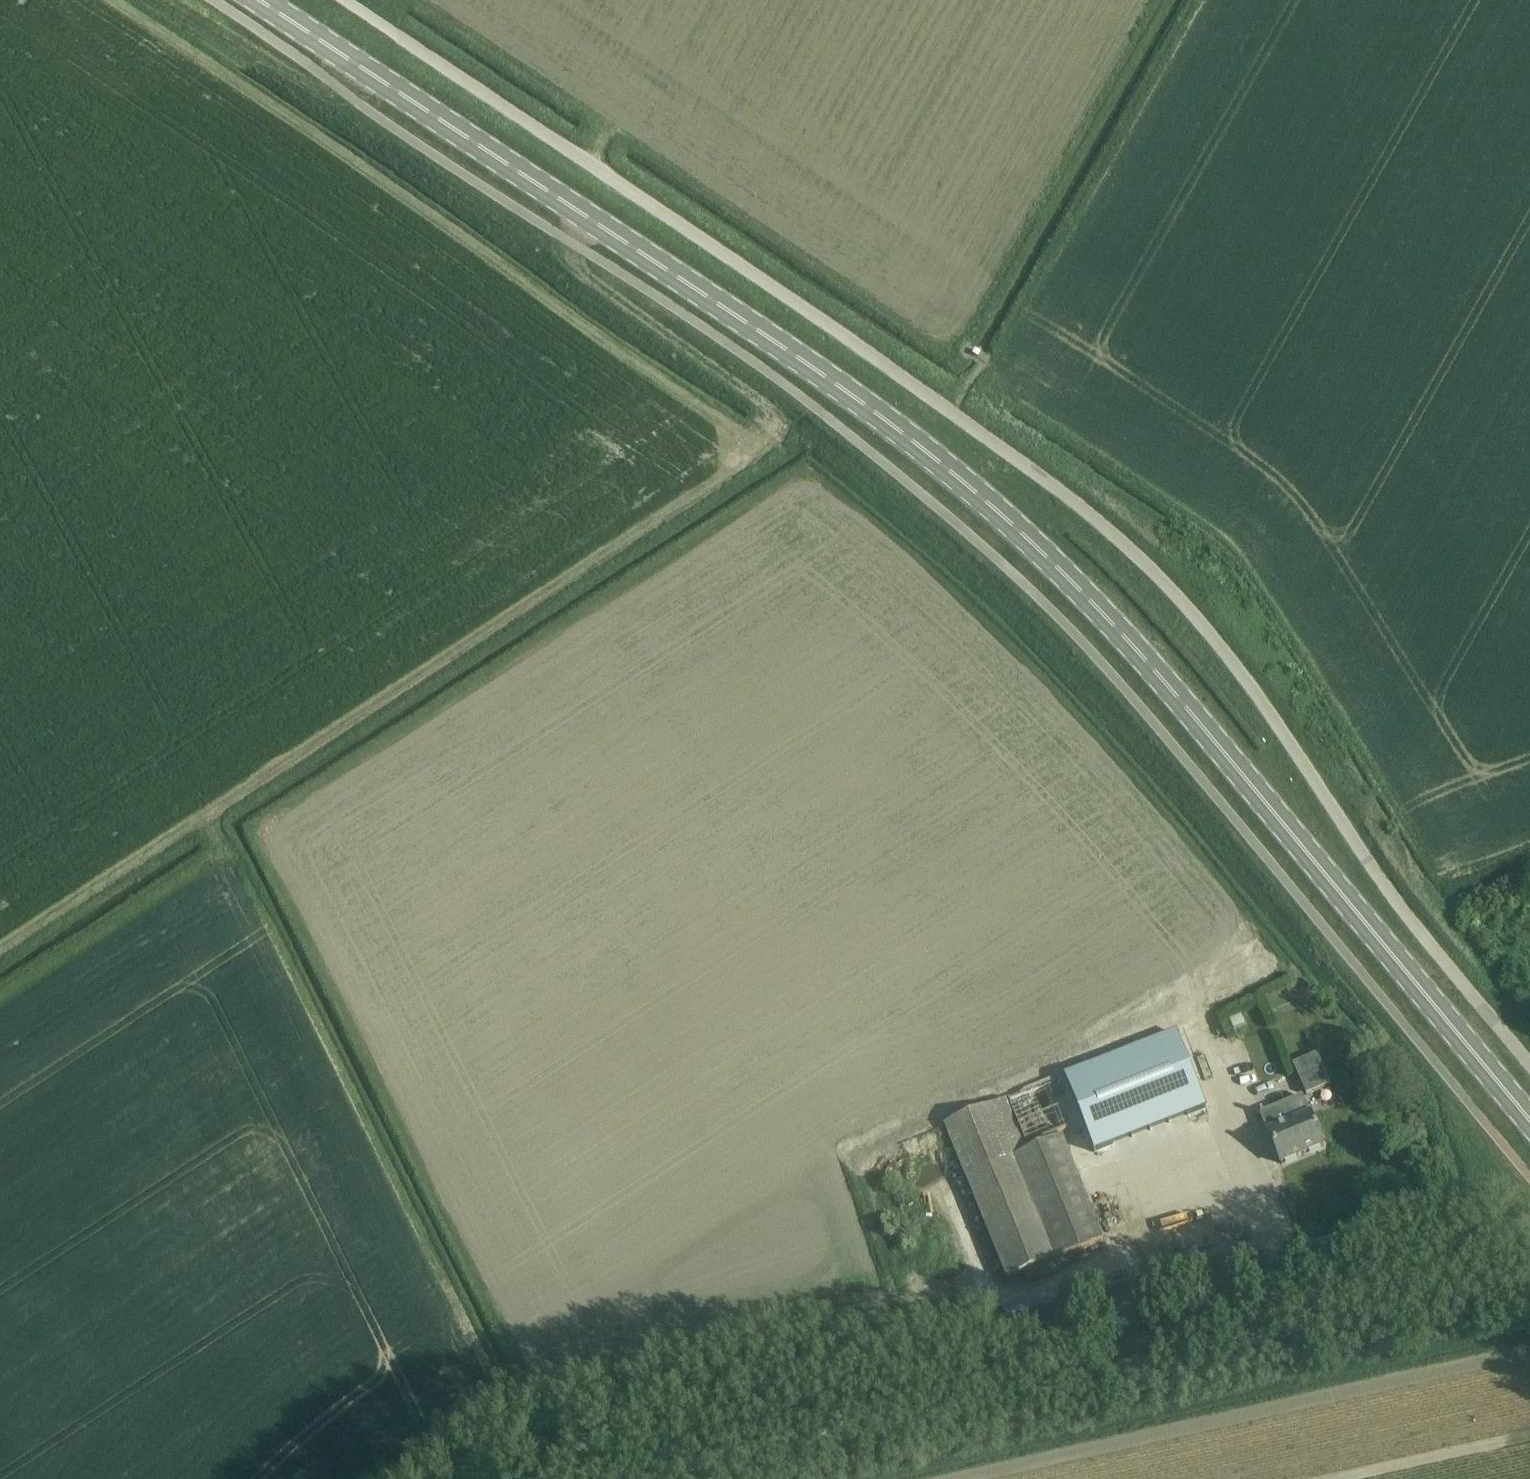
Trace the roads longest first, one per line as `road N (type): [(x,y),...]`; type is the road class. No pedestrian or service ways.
road 1 (primary): [(1529,1123),(1109,625),(956,489),(251,0)]
road 2 (track): [(1529,1267),(624,1478)]

